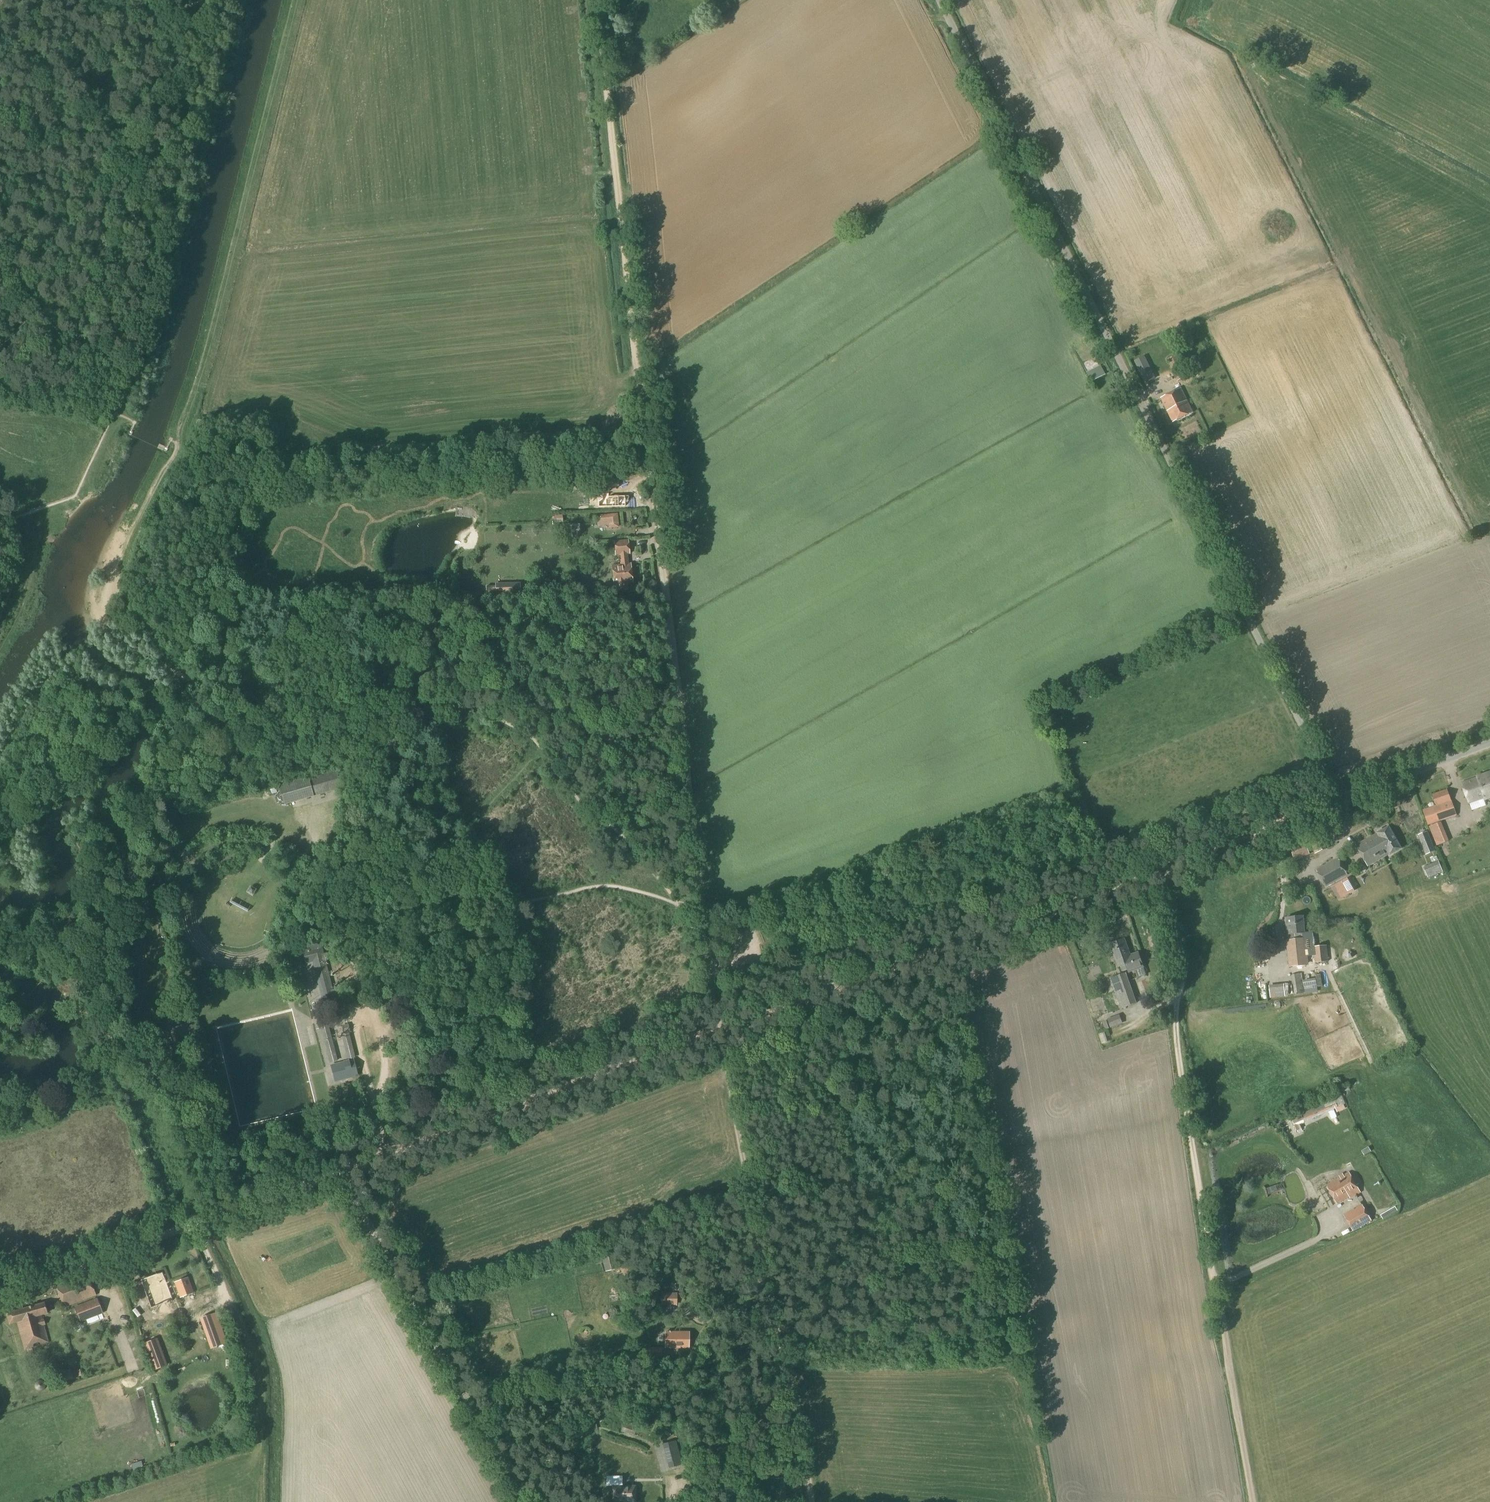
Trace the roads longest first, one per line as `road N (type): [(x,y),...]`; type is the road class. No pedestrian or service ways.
road 1 (track): [(700,905),(596,0)]
road 2 (unclassified): [(1340,800),(937,0)]
road 3 (track): [(717,1032),(1340,800)]
road 4 (track): [(1250,1501),(1183,1095),(1178,943),(1162,868)]
road 5 (track): [(206,1219),(187,1147),(101,997),(95,942),(129,865),(132,820),(239,684)]
road 6 (track): [(809,1501),(717,1032)]
road 7 (track): [(174,441),(291,0)]
road 8 (unclassified): [(520,1501),(340,1171)]
road 9 (track): [(368,1160),(717,1032)]
road 10 (track): [(169,0),(83,48),(42,83),(0,142)]
road 11 (track): [(206,1219),(30,1284),(0,1283)]
road 12 (track): [(543,749),(454,837),(437,840),(370,815)]
road 13 (unclassified): [(1340,800),(1489,743)]
road 14 (track): [(0,646),(57,503)]
road 15 (track): [(340,1171),(206,1219)]

